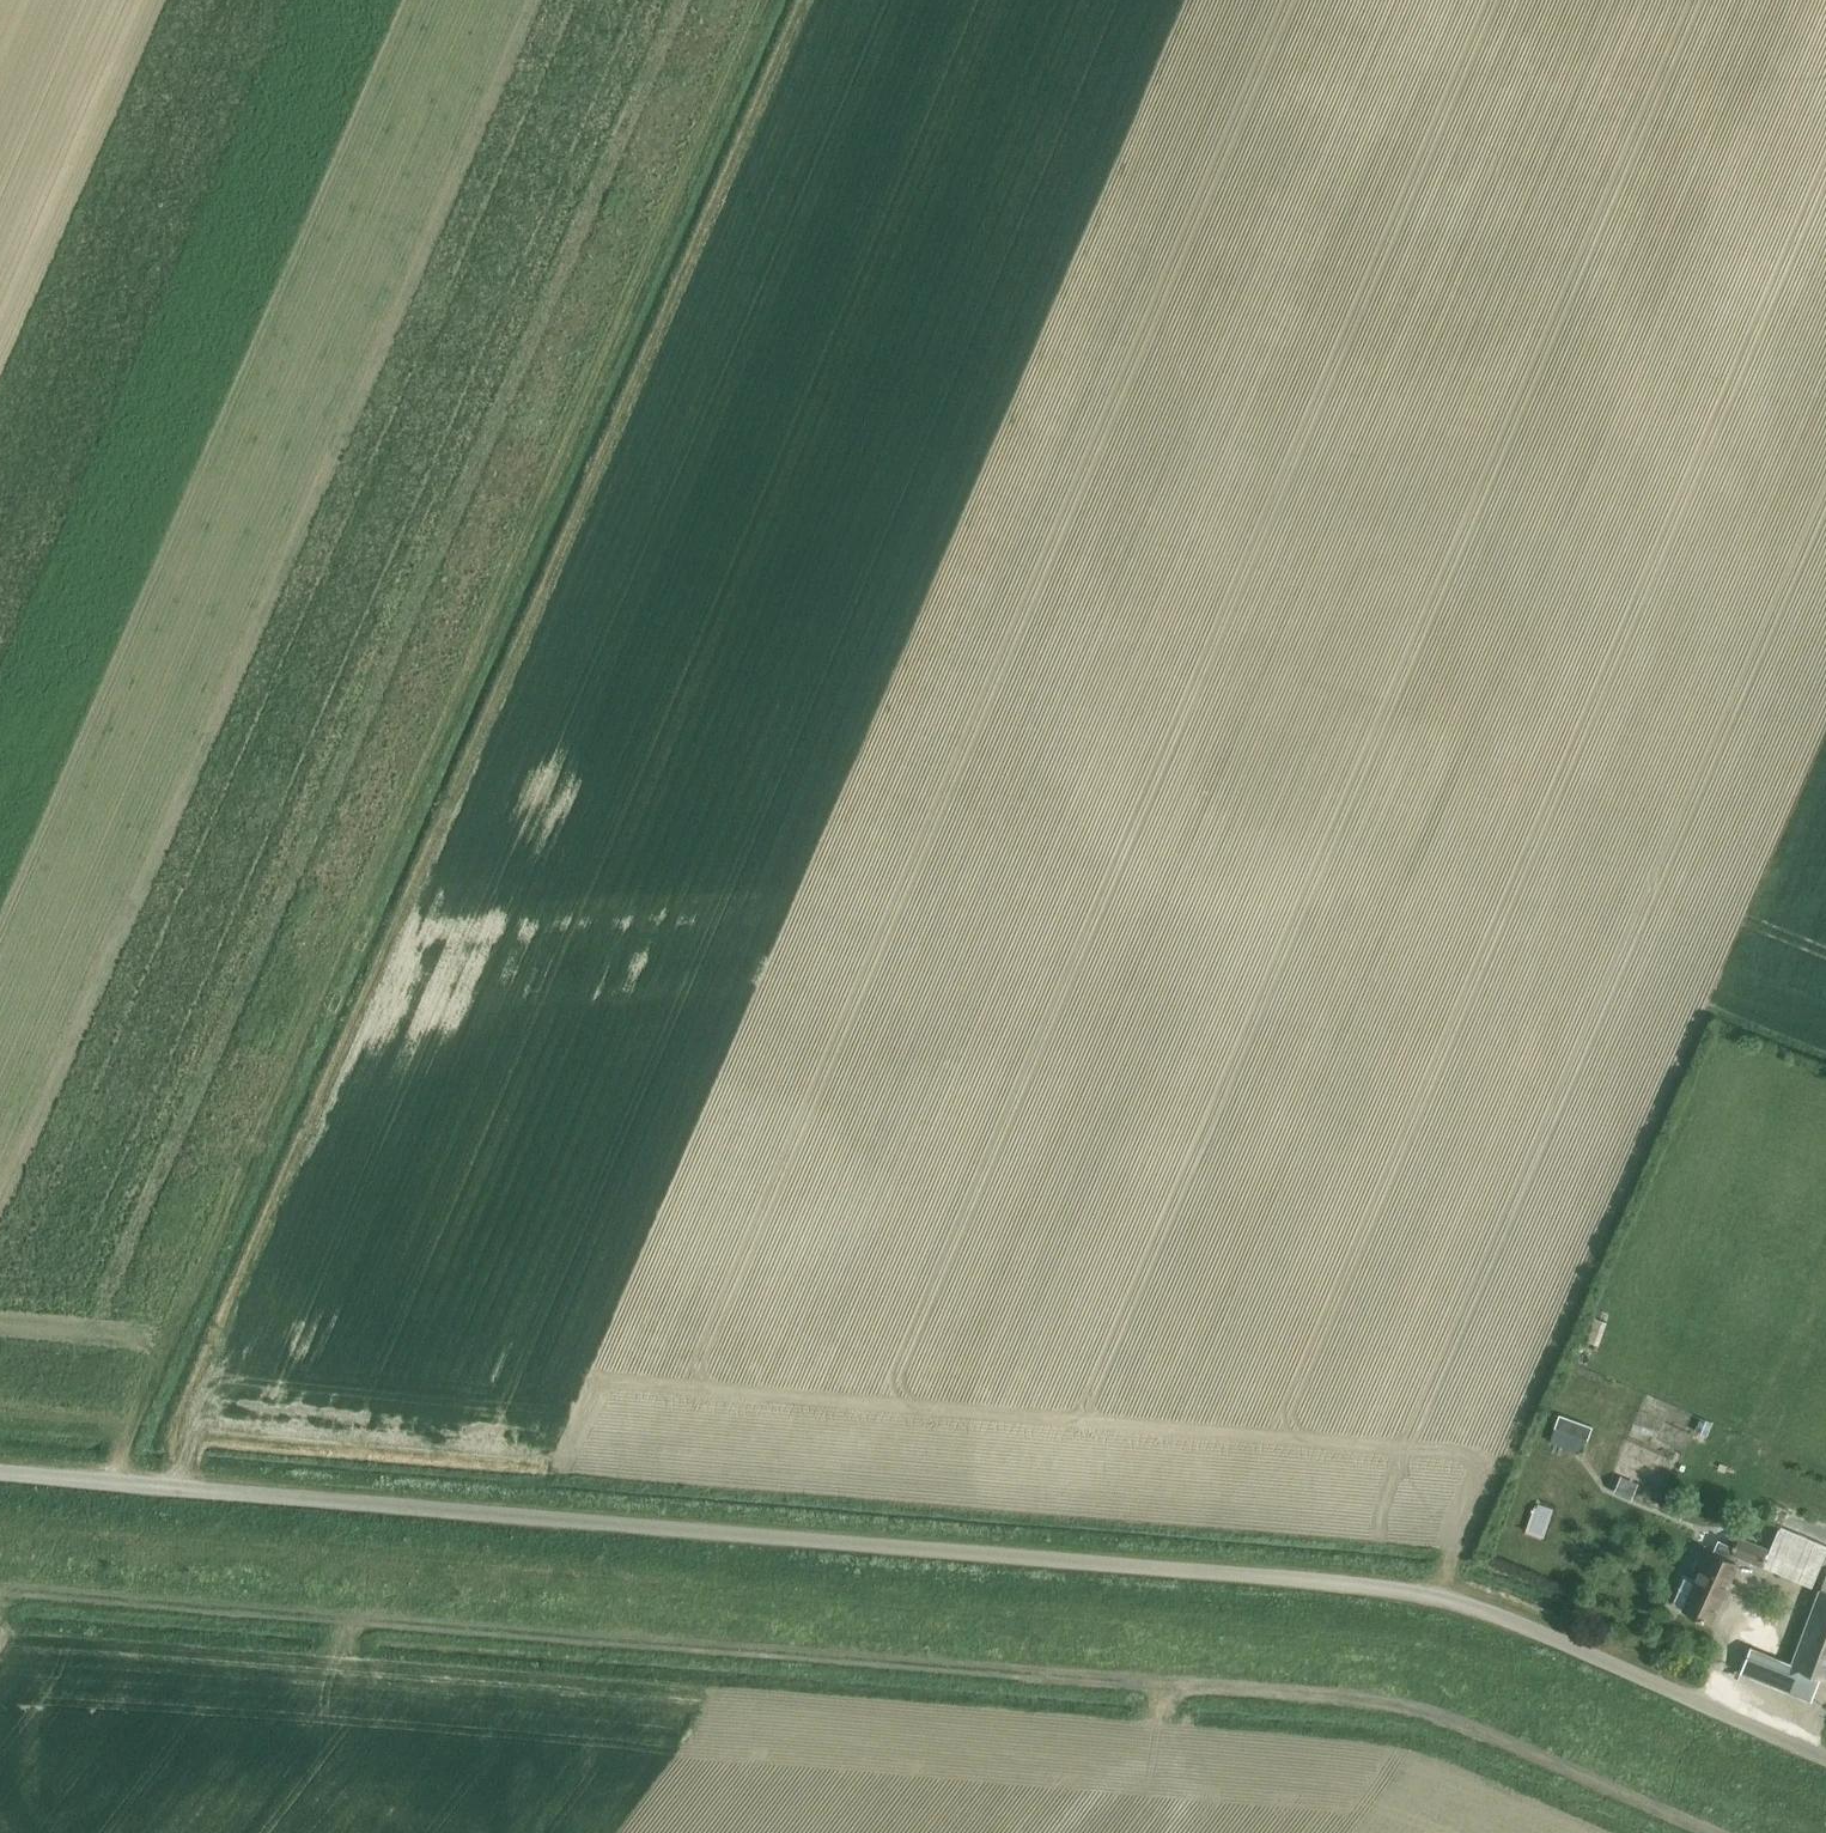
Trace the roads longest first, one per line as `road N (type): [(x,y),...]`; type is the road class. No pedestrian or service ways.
road 1 (unclassified): [(1825,1761),(1607,1658),(1444,1596),(1304,1577),(0,1470)]

